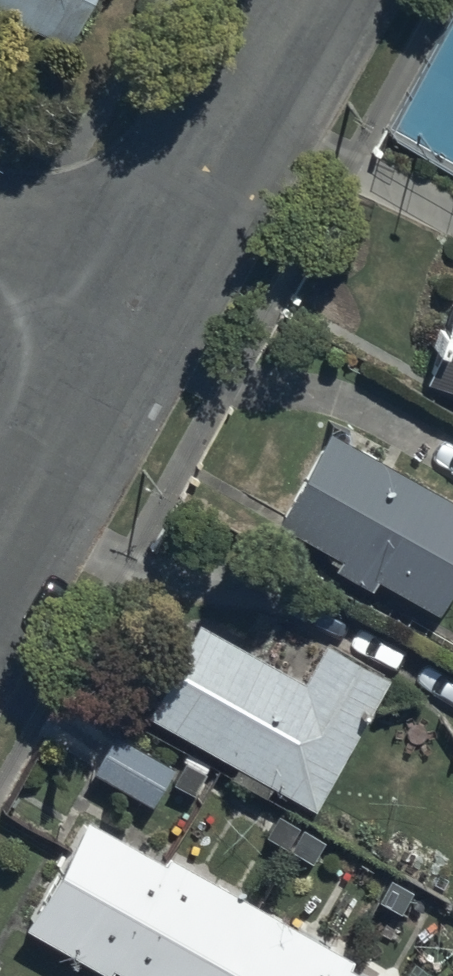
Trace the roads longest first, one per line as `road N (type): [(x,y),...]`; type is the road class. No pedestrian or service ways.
road 1 (residential): [(302,0),(127,312)]
road 2 (residential): [(127,312),(0,550)]
road 3 (residential): [(0,251),(127,312)]

